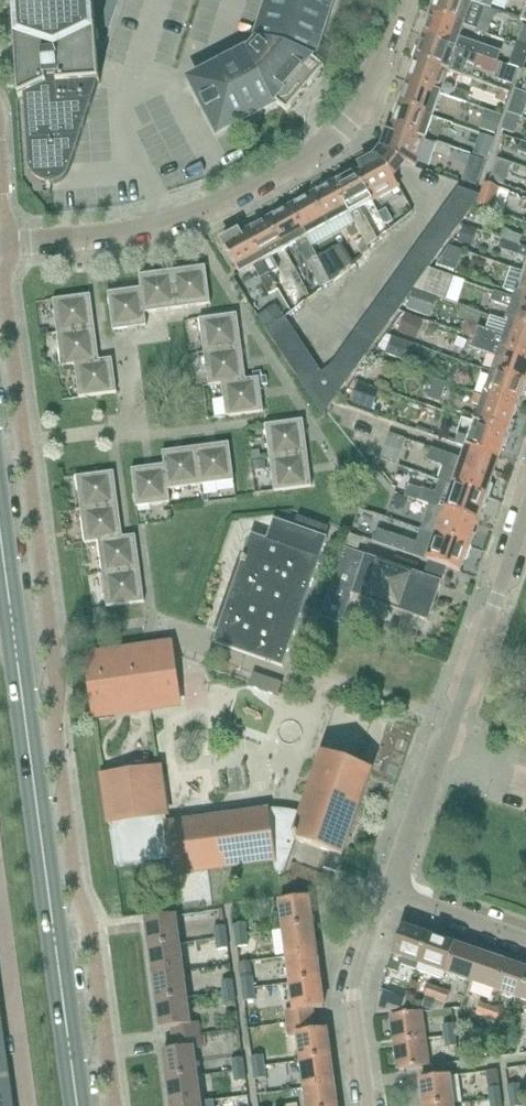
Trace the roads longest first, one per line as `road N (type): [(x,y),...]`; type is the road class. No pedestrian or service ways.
road 1 (secondary): [(80,1105),(0,512)]
road 2 (residential): [(0,246),(151,229),(294,164),(360,107),(399,0)]
road 3 (residential): [(525,515),(388,892)]
road 4 (residential): [(372,1105),(357,994),(388,892)]
road 5 (residential): [(388,892),(525,942)]

